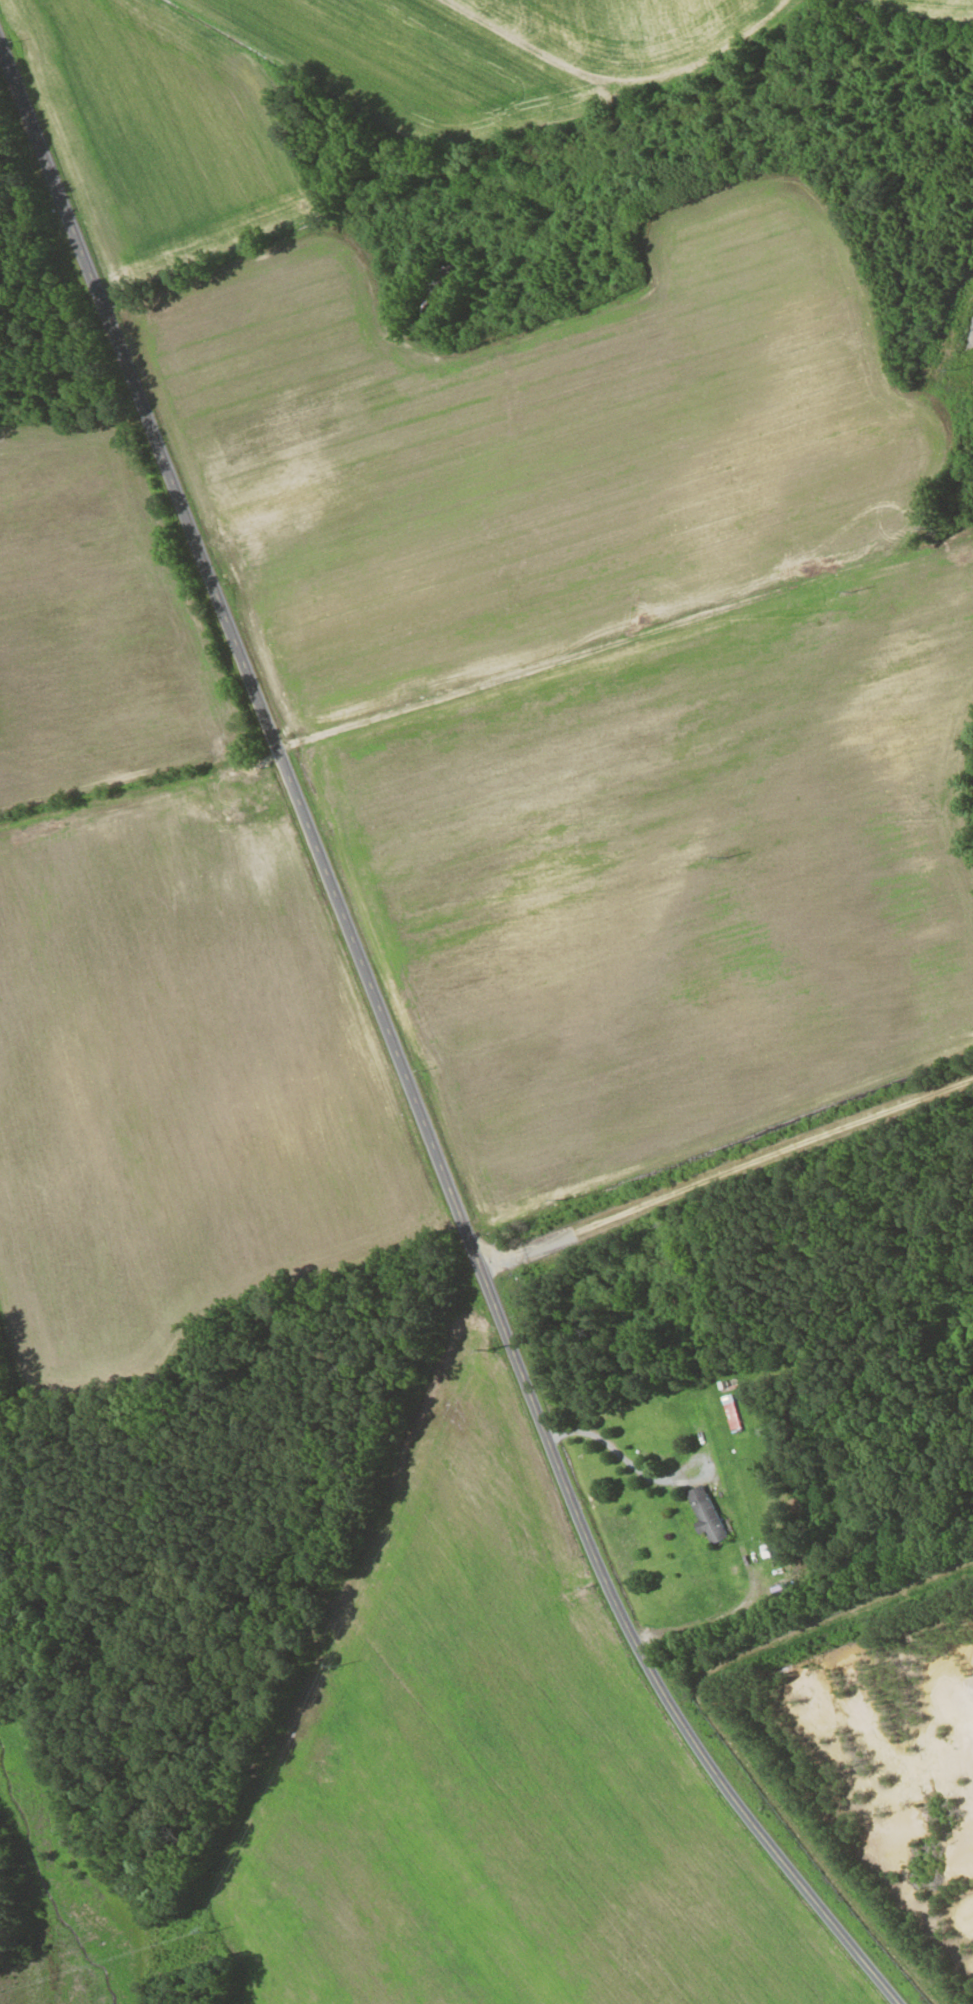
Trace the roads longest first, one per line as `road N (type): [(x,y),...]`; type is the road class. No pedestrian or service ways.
road 1 (residential): [(935,2003),(826,1891),(632,1649),(514,1399),(0,55)]

